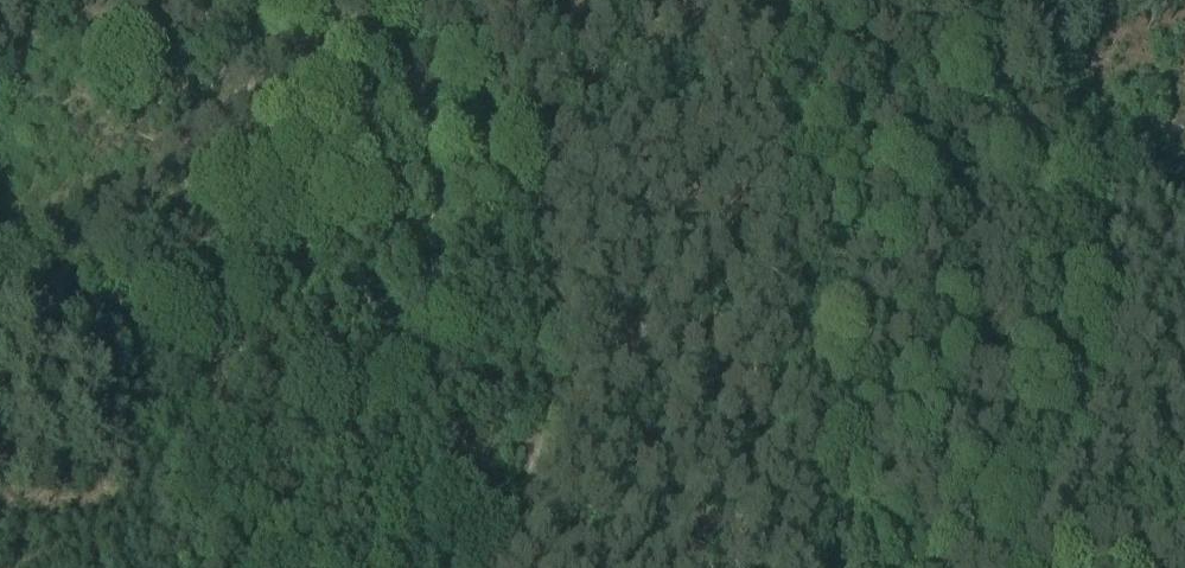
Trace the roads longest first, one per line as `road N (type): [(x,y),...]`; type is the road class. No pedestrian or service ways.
road 1 (track): [(814,0),(1064,128),(1184,218)]

